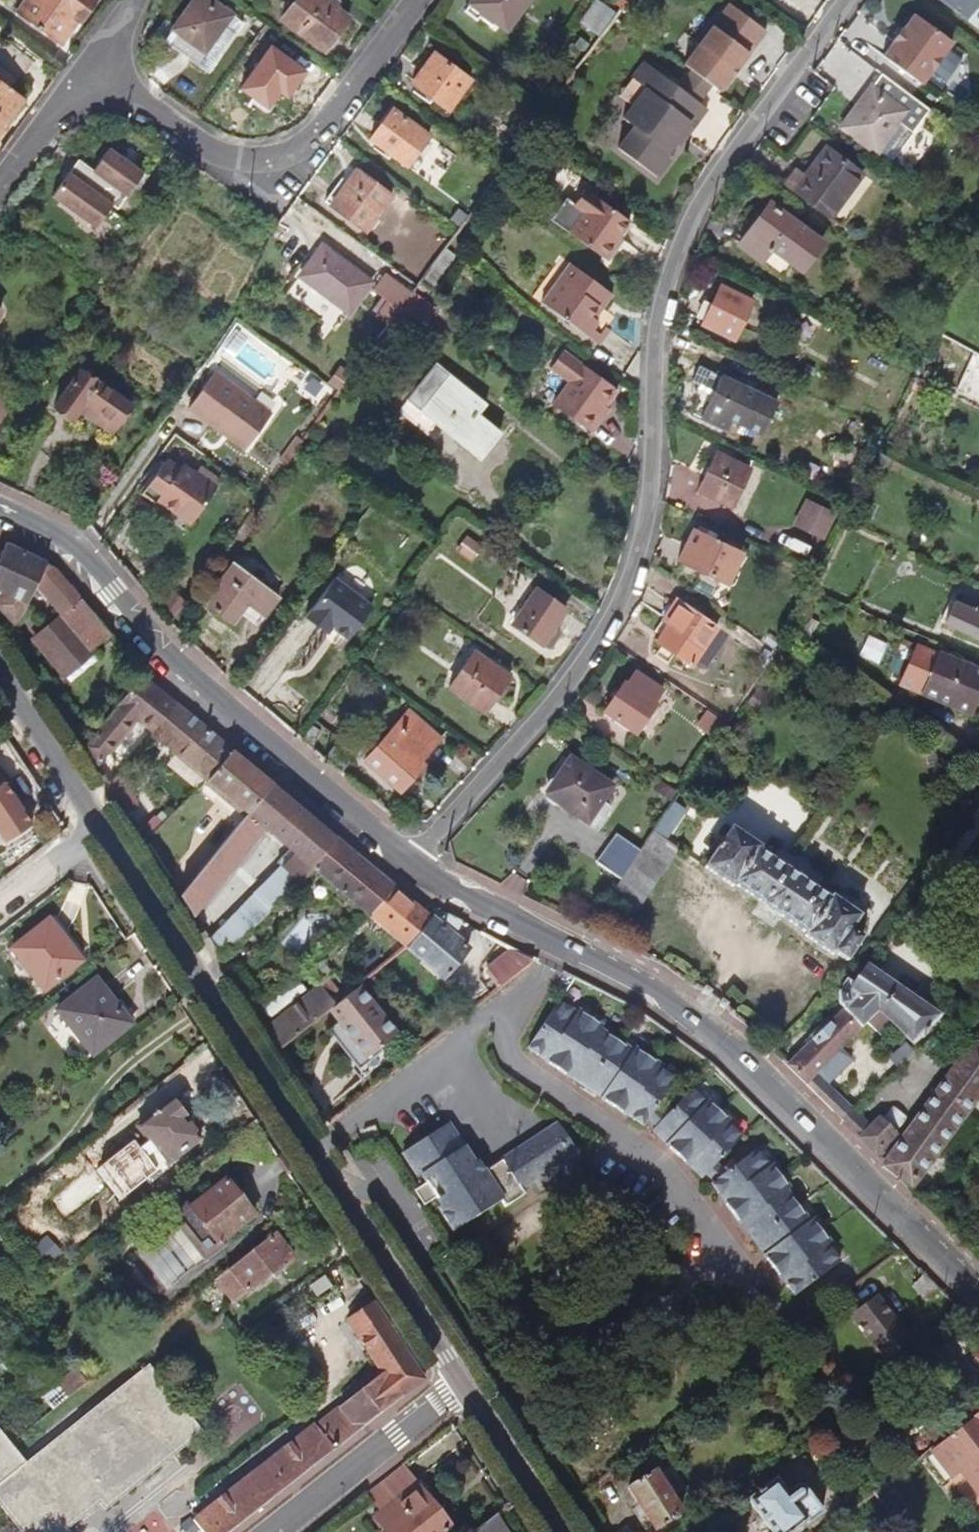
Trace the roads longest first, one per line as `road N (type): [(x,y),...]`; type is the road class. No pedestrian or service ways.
road 1 (residential): [(847,0),(702,197),(677,254),(656,347),(644,528),(608,624),(563,692),(415,866)]
road 2 (primary): [(978,1293),(742,1059),(654,991),(415,866)]
road 3 (primary): [(100,827),(461,1387)]
road 4 (primary): [(415,866),(174,665),(89,558),(0,507)]
road 5 (residential): [(417,0),(325,131),(293,156),(250,160),(210,152)]
road 6 (residential): [(276,1531),(461,1387)]
road 7 (primary): [(0,678),(100,827)]
road 8 (primary): [(461,1387),(556,1531)]
road 9 (residential): [(0,189),(93,62)]
road 10 (residential): [(210,152),(93,62)]
road 11 (residential): [(0,904),(100,827)]

